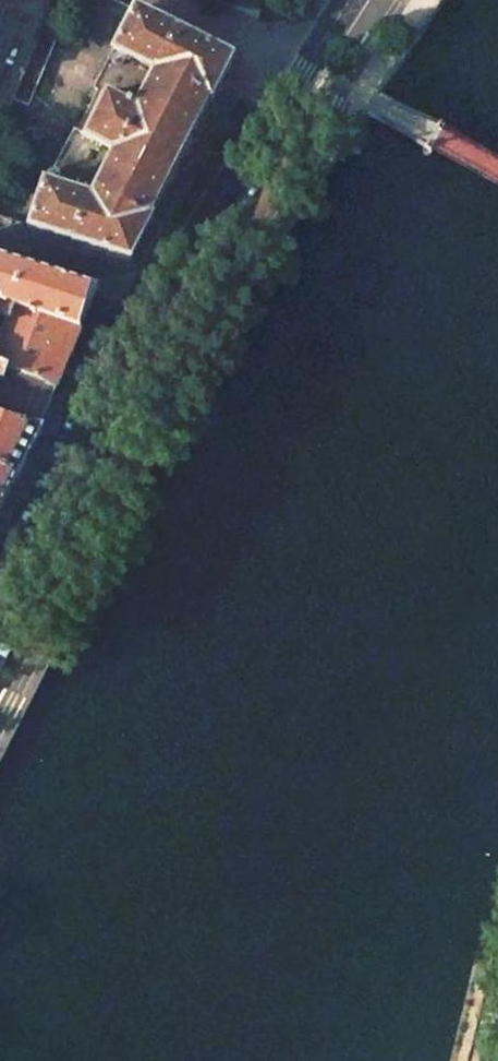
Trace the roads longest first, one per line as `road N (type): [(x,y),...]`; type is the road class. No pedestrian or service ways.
road 1 (primary): [(0,603),(156,296),(349,0)]

